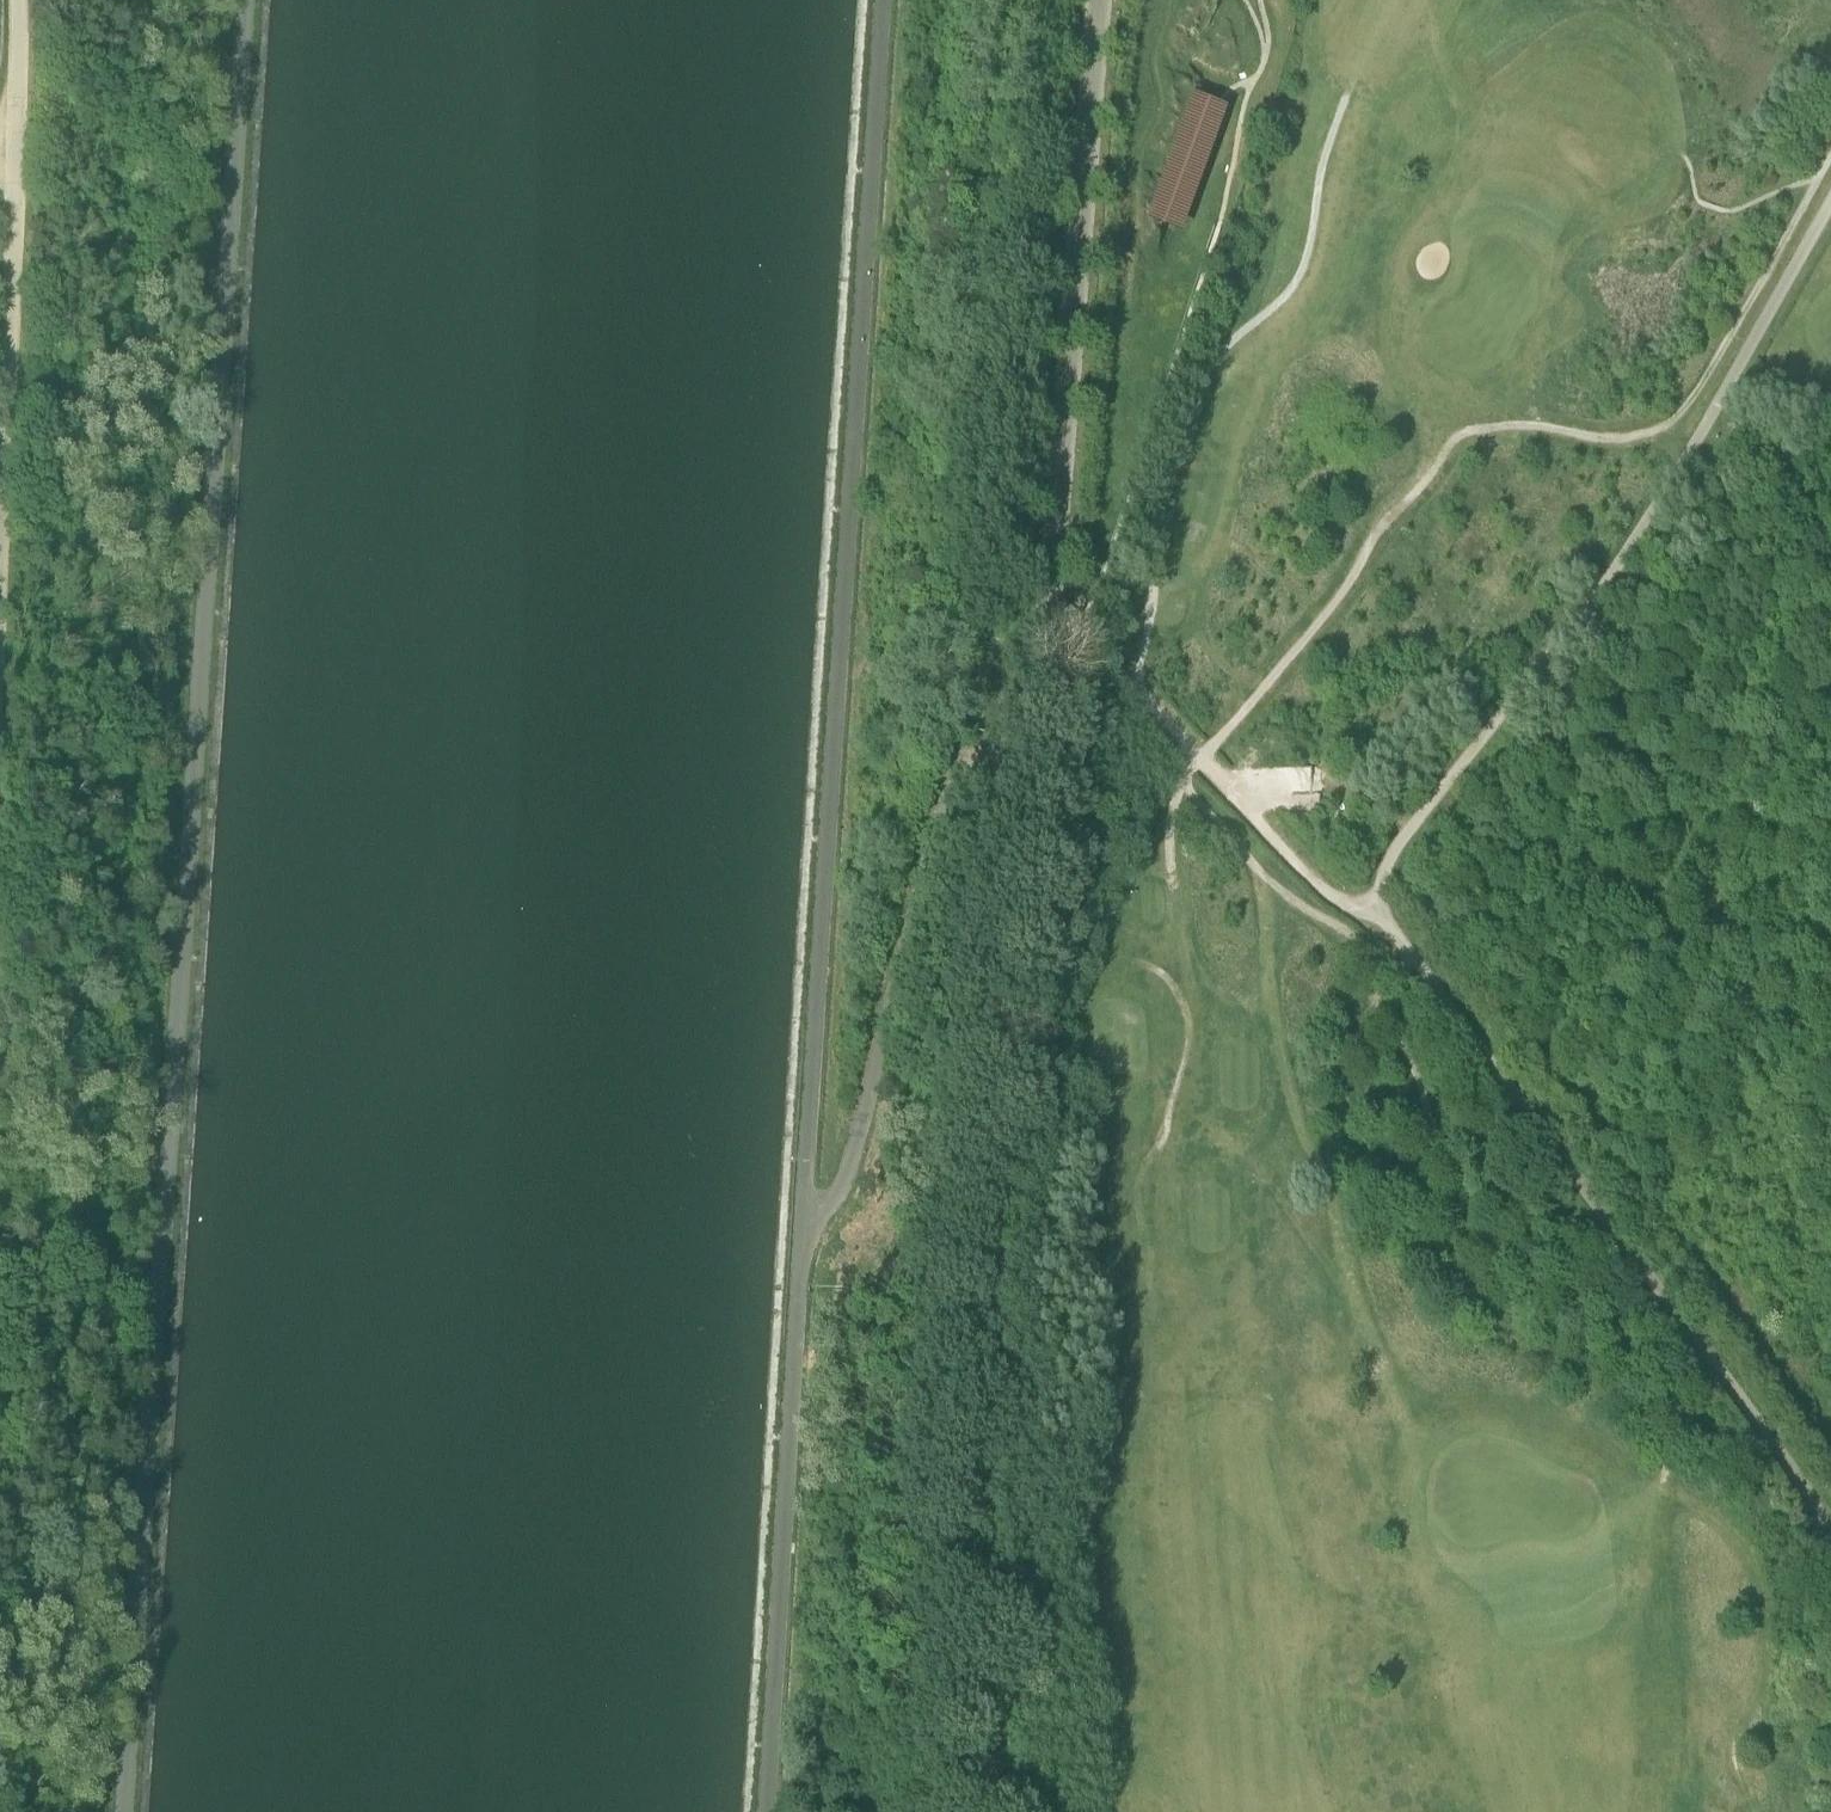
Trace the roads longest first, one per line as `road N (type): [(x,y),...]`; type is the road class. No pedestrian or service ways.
road 1 (unclassified): [(1100,0),(971,1422),(989,1811)]
road 2 (unclassified): [(0,447),(12,0)]

